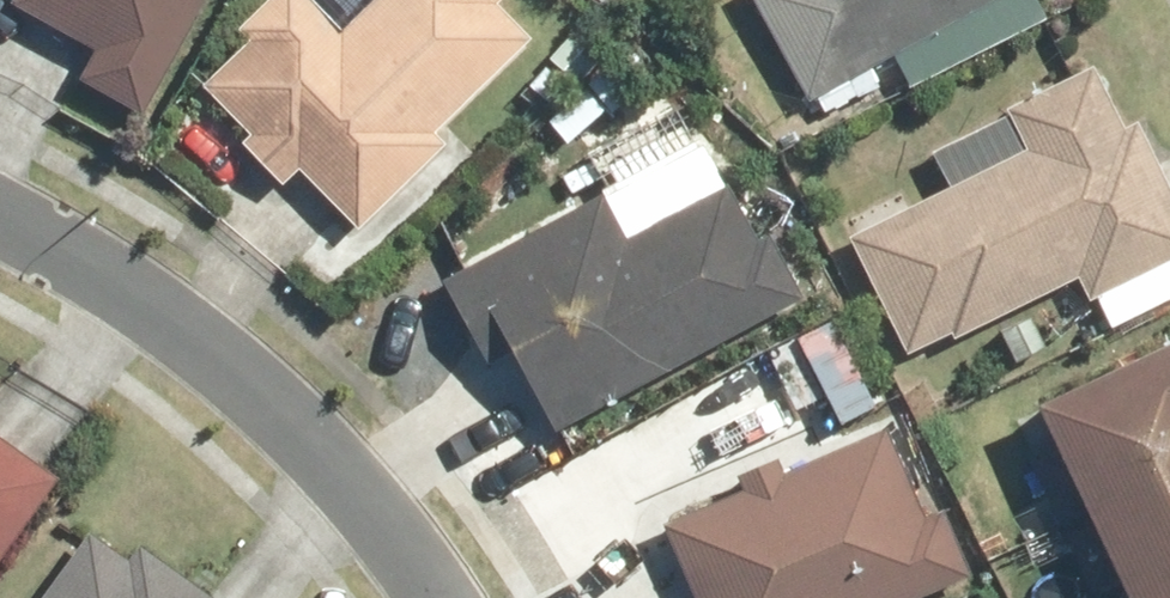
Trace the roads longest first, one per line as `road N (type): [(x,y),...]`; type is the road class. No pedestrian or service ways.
road 1 (residential): [(441,597),(397,532),(302,427),(185,327),(0,208)]

